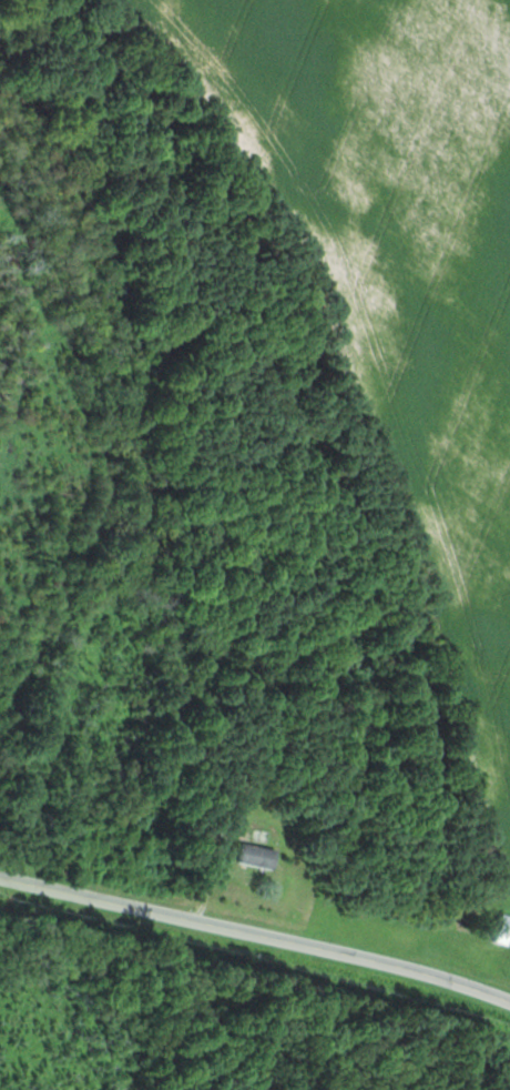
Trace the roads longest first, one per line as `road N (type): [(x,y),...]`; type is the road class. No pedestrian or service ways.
road 1 (residential): [(509,1002),(424,971),(0,876)]

